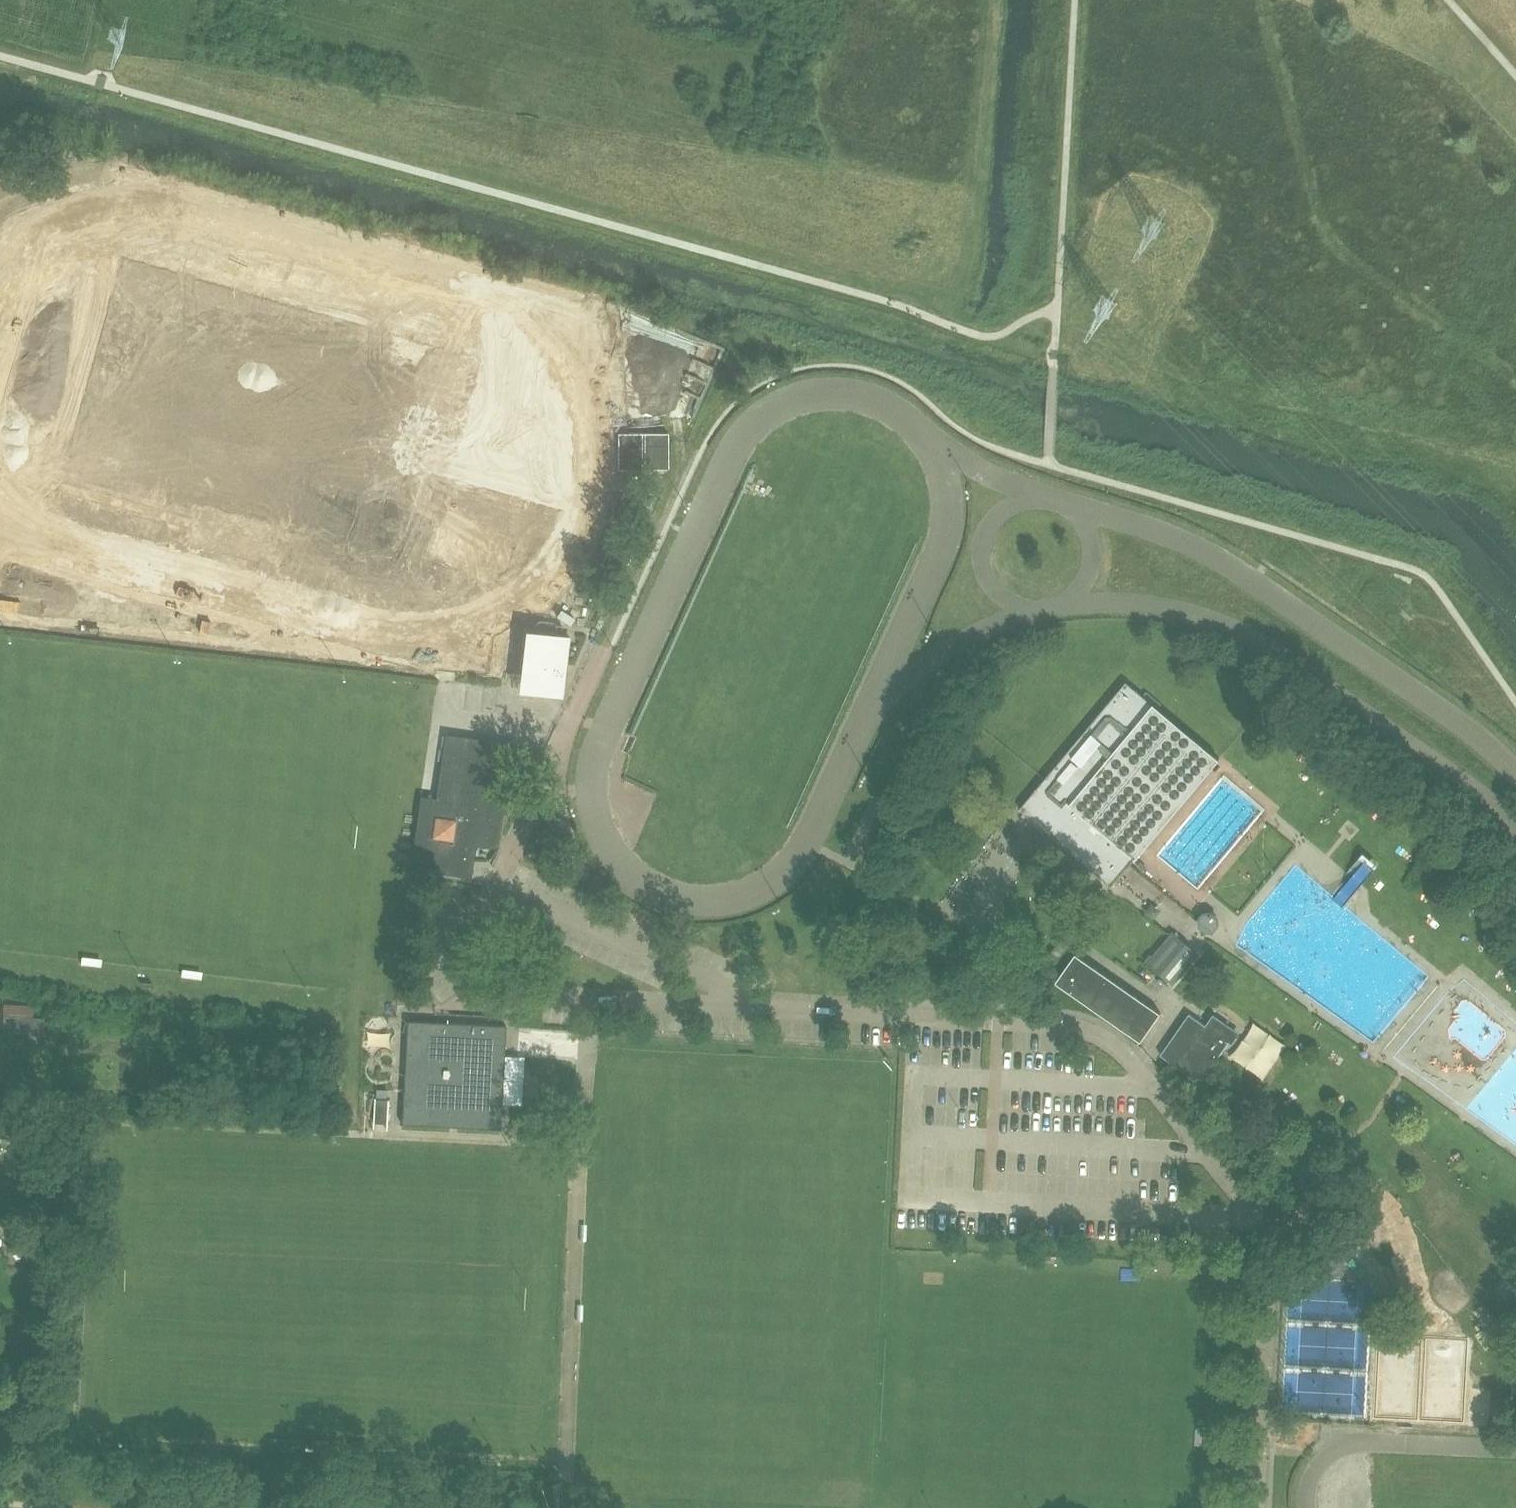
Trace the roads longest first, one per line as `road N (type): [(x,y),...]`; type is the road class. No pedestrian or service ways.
road 1 (unclassified): [(1258,1507),(1269,1235),(1129,1058),(1050,1021),(763,1007)]
road 2 (unclassified): [(496,896),(458,916),(447,942),(458,981),(483,1000),(548,995),(763,1007)]
road 3 (unclassified): [(763,1007),(521,900),(496,896)]

